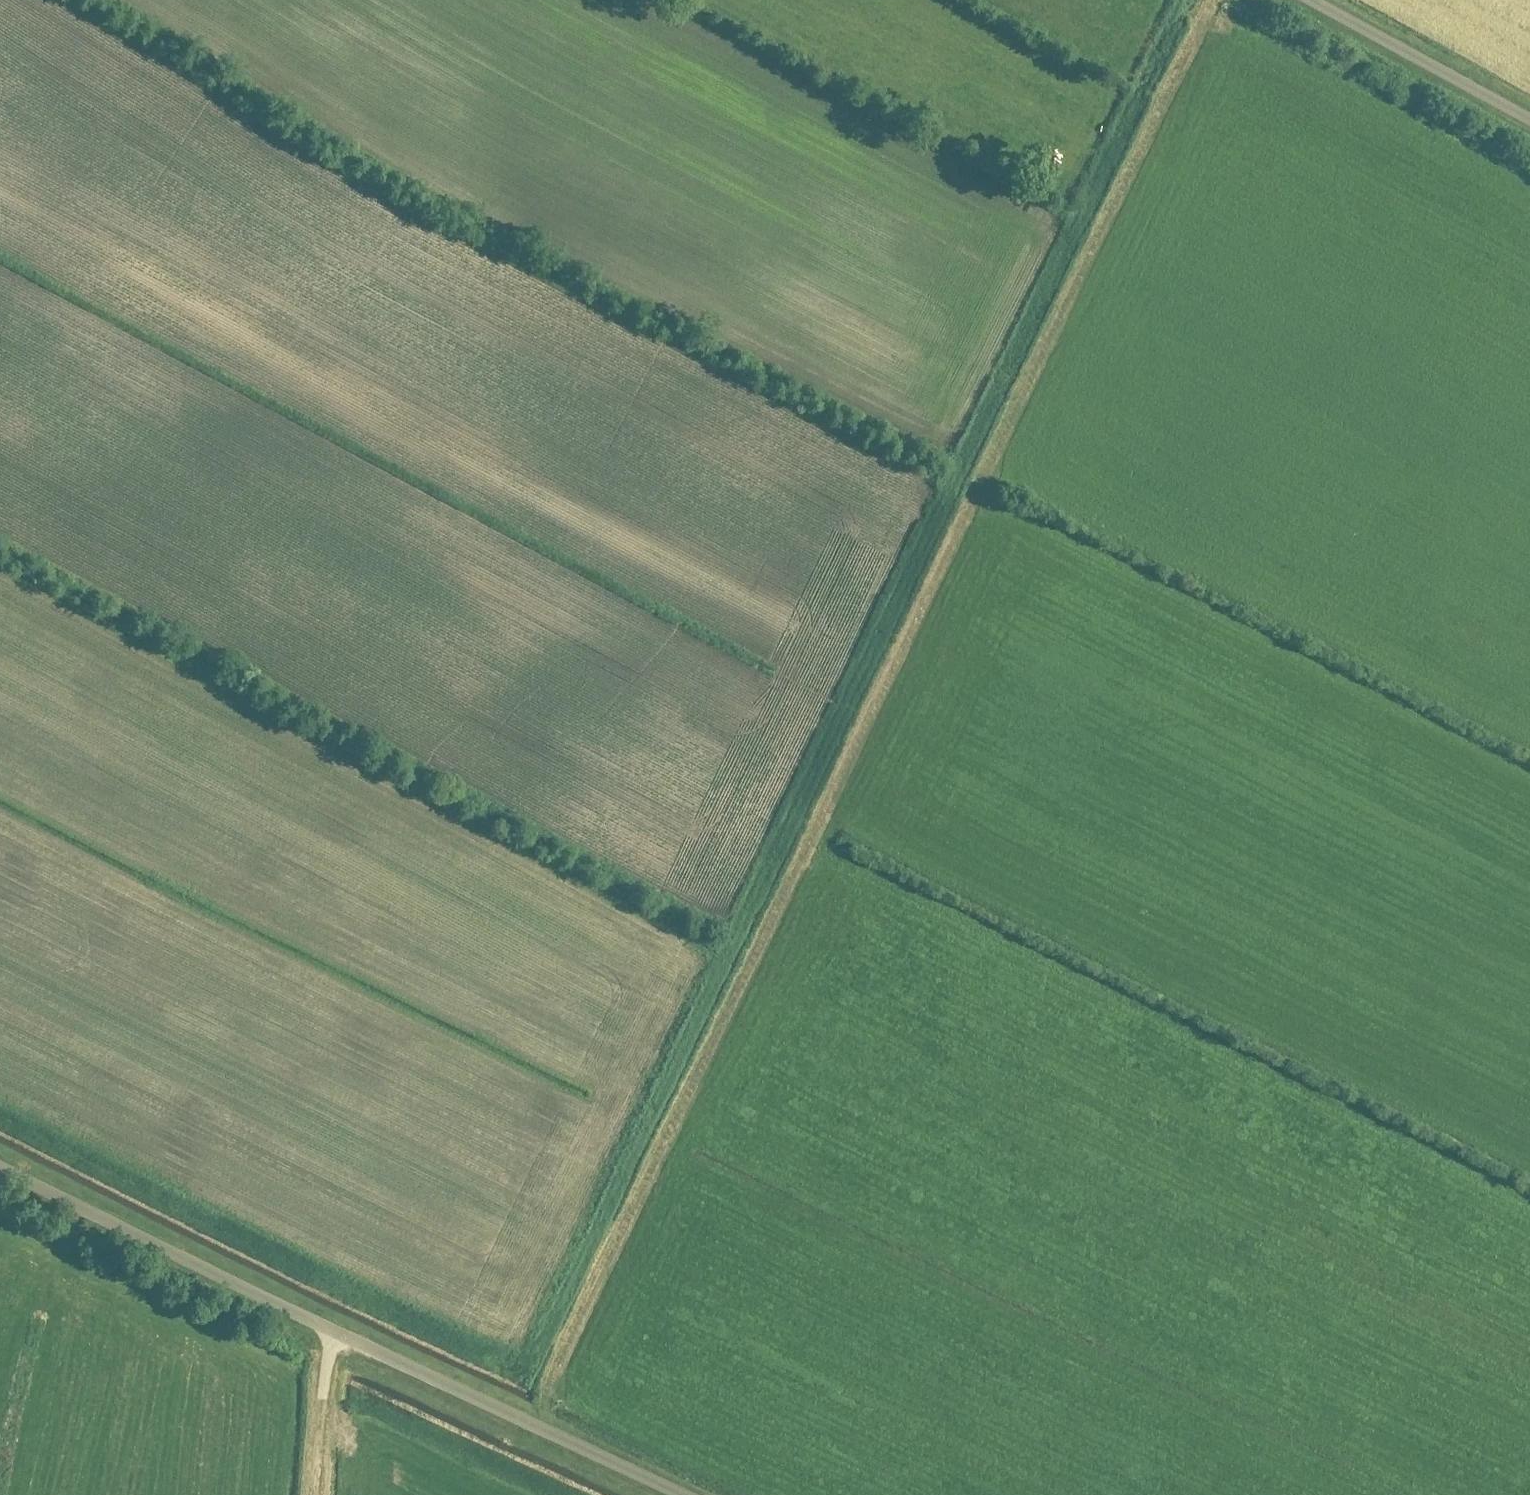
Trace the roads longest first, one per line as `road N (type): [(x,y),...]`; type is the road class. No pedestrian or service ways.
road 1 (unclassified): [(677,1494),(0,1168)]
road 2 (unclassified): [(1529,122),(1305,0)]
road 3 (track): [(329,1332),(315,1494)]

